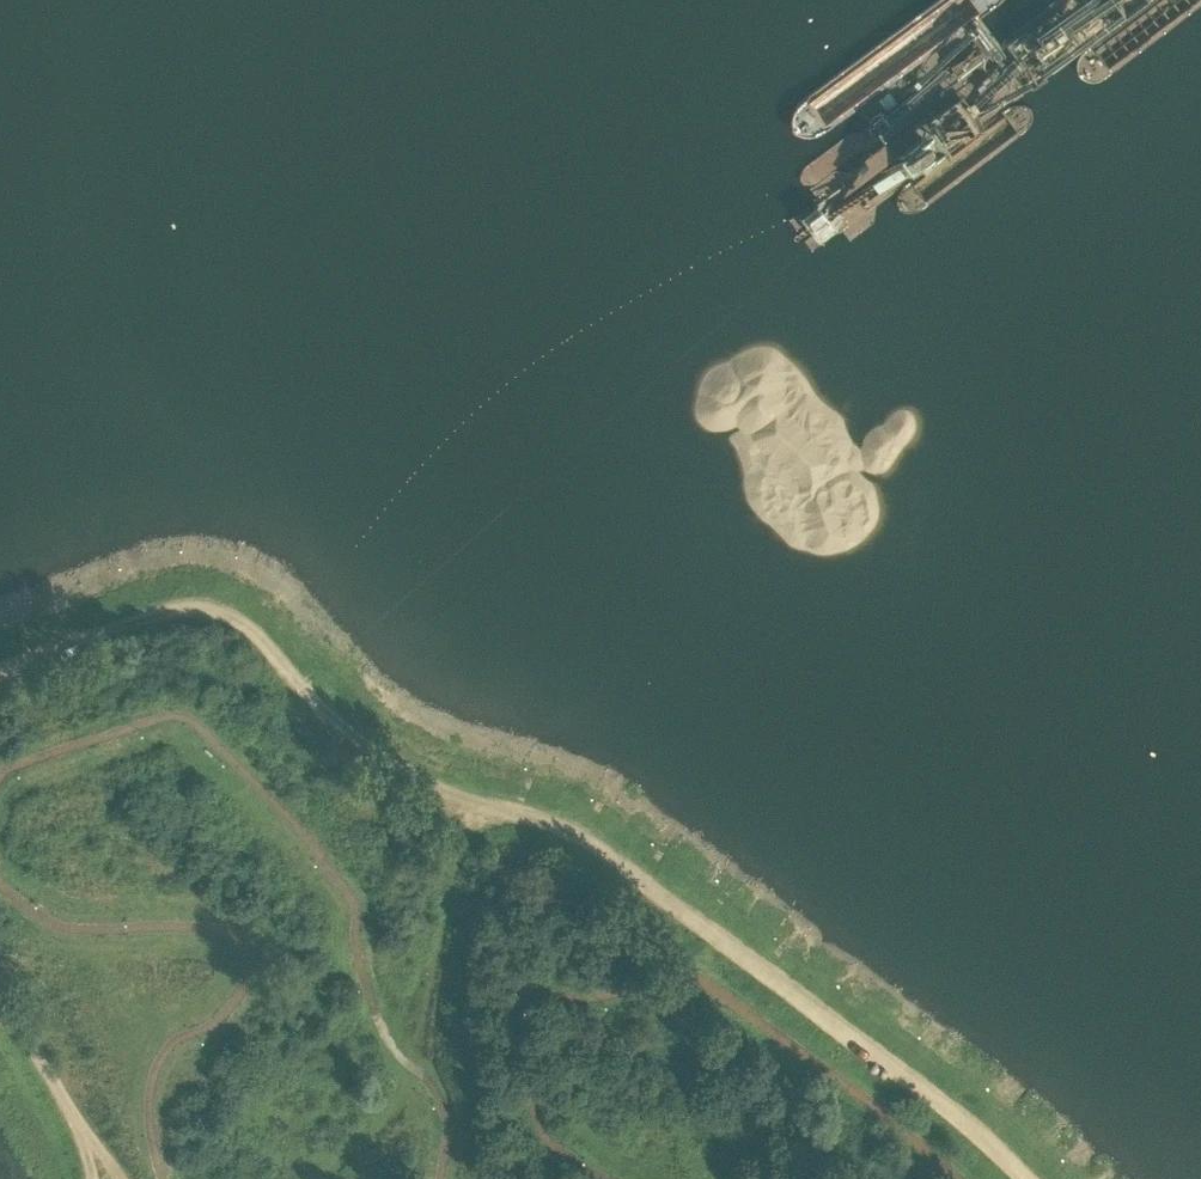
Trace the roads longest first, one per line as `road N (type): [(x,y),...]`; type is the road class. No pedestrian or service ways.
road 1 (track): [(0,671),(194,606),(228,615),(314,709),(414,771),(542,815),(897,1064),(1022,1178)]
road 2 (track): [(121,1178),(0,1004)]

